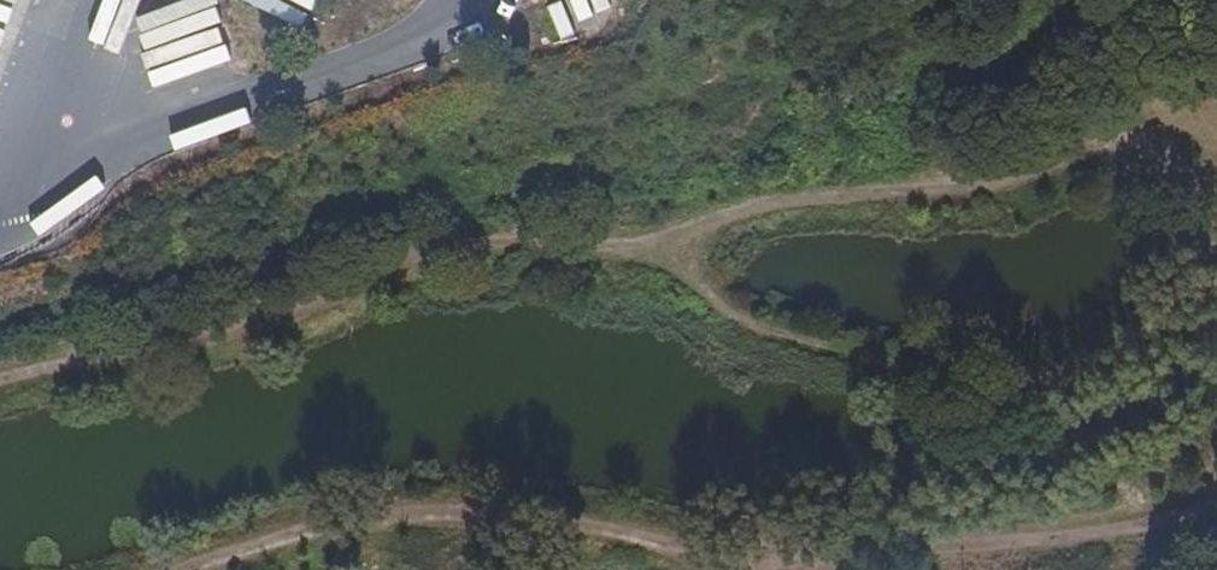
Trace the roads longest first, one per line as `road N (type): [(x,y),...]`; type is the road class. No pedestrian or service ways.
road 1 (track): [(1216,213),(1194,175),(1141,137),(1113,137),(1006,183),(782,196),(636,245),(452,242),(239,330),(0,380)]
road 2 (track): [(183,569),(334,521),(585,523),(673,549),(895,550),(1114,534),(1216,510)]

